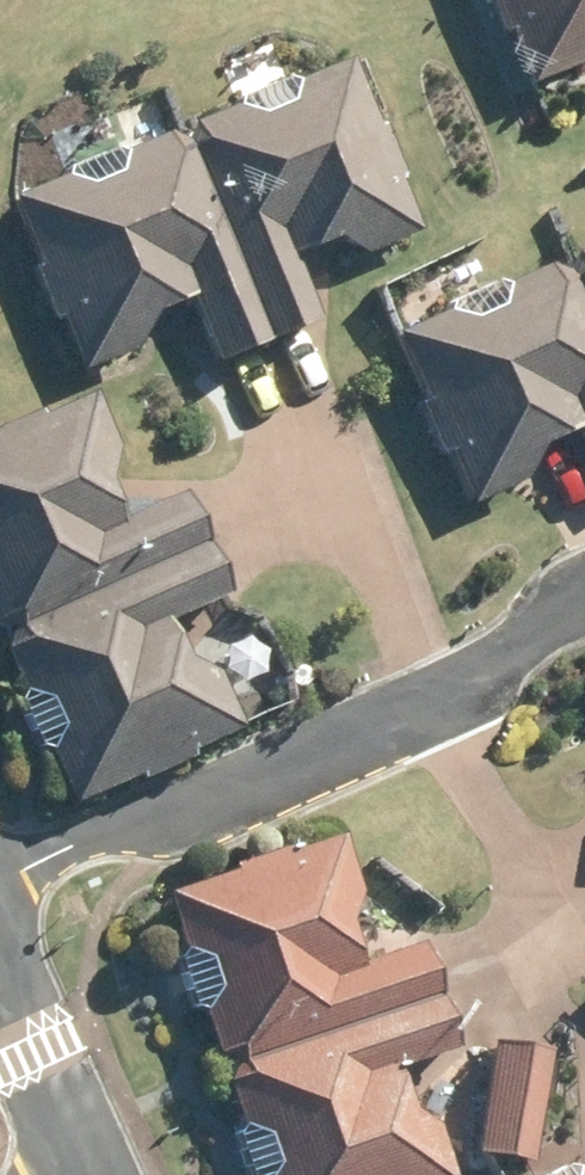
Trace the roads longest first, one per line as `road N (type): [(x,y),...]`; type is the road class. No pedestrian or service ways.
road 1 (residential): [(584,604),(482,670),(390,715),(0,880)]
road 2 (residential): [(88,1174),(0,977)]

